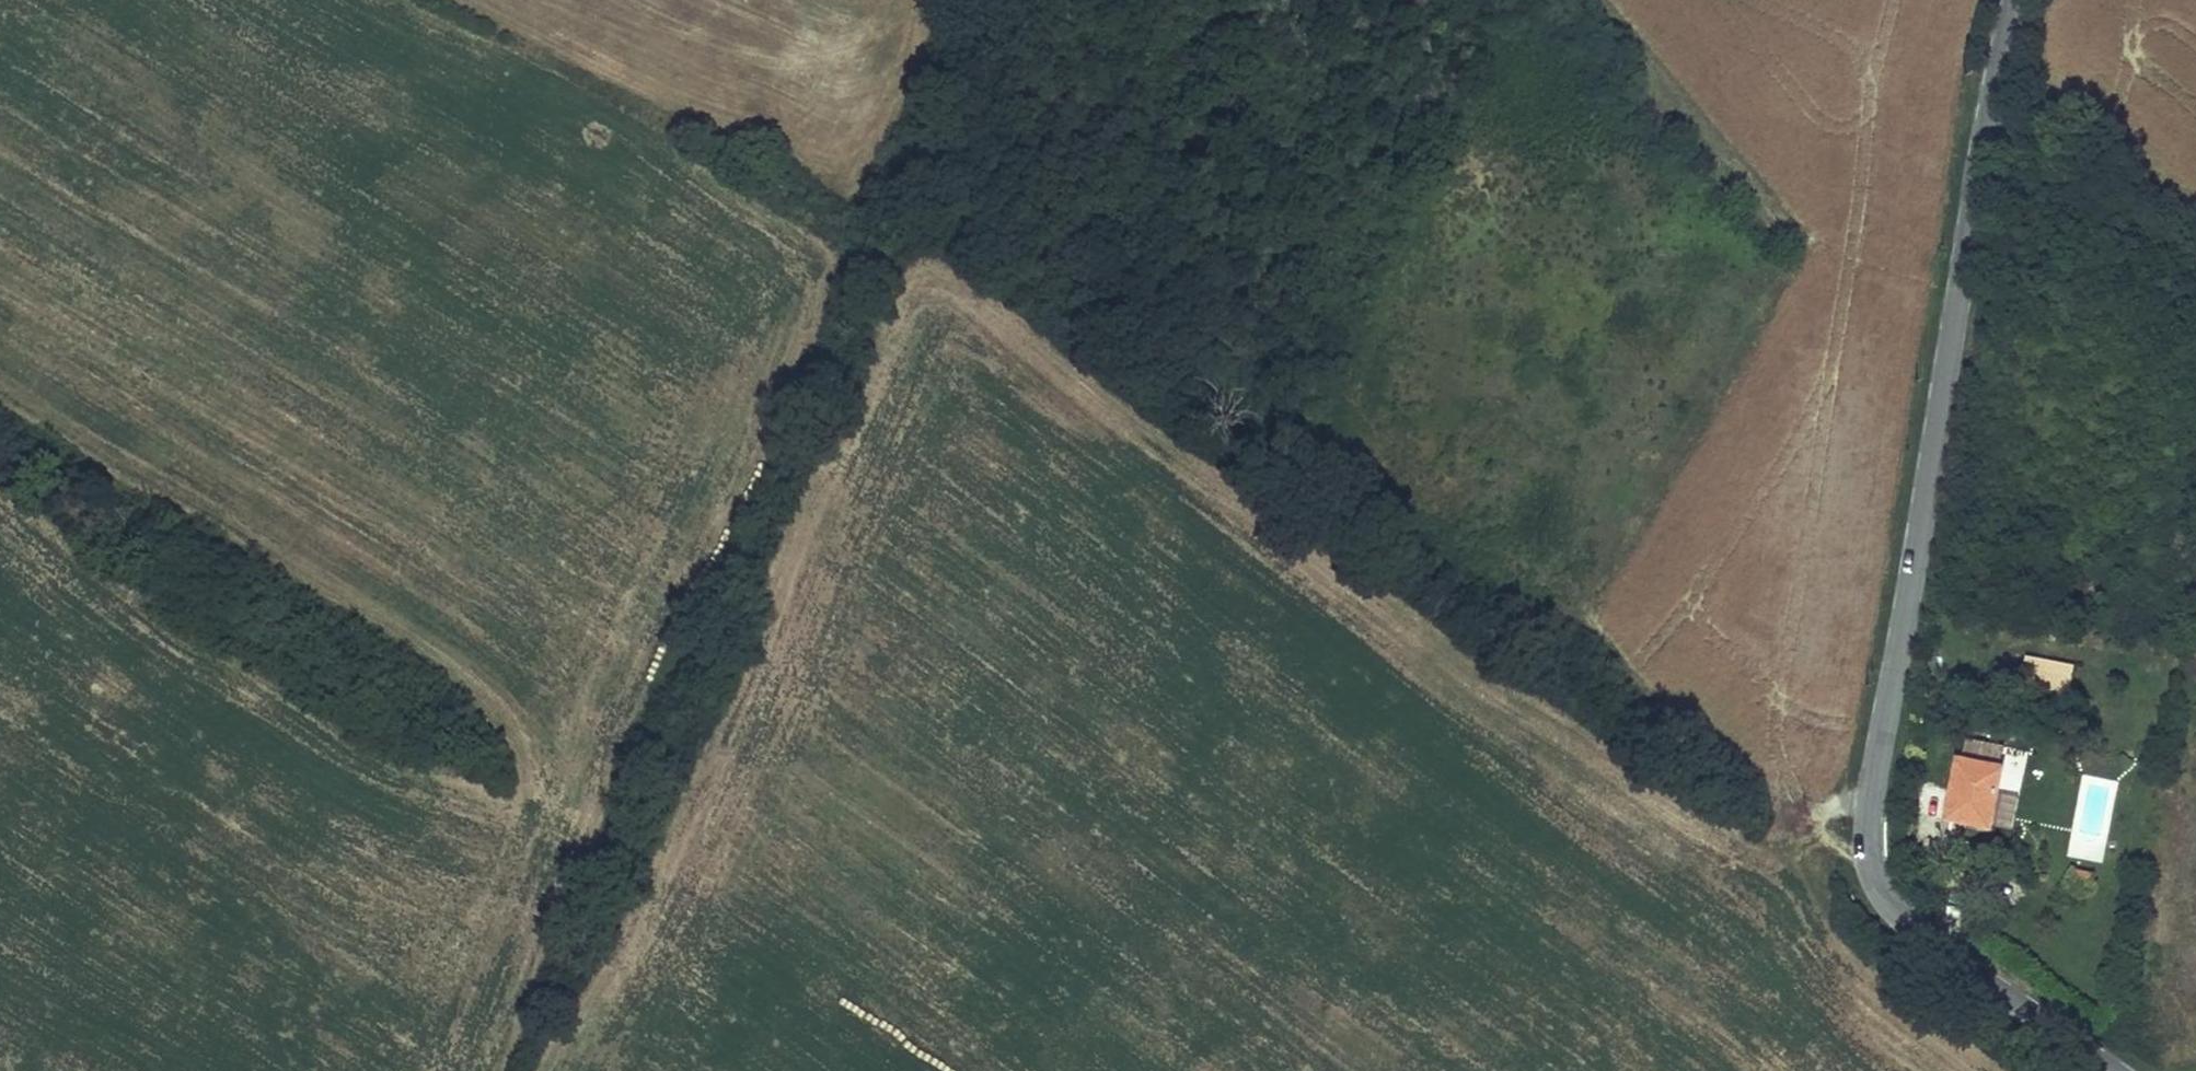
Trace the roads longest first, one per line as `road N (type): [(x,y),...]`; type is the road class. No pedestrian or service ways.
road 1 (unclassified): [(2015,0),(1869,810),(1870,864),(1884,897),(1912,928),(2109,1070)]

